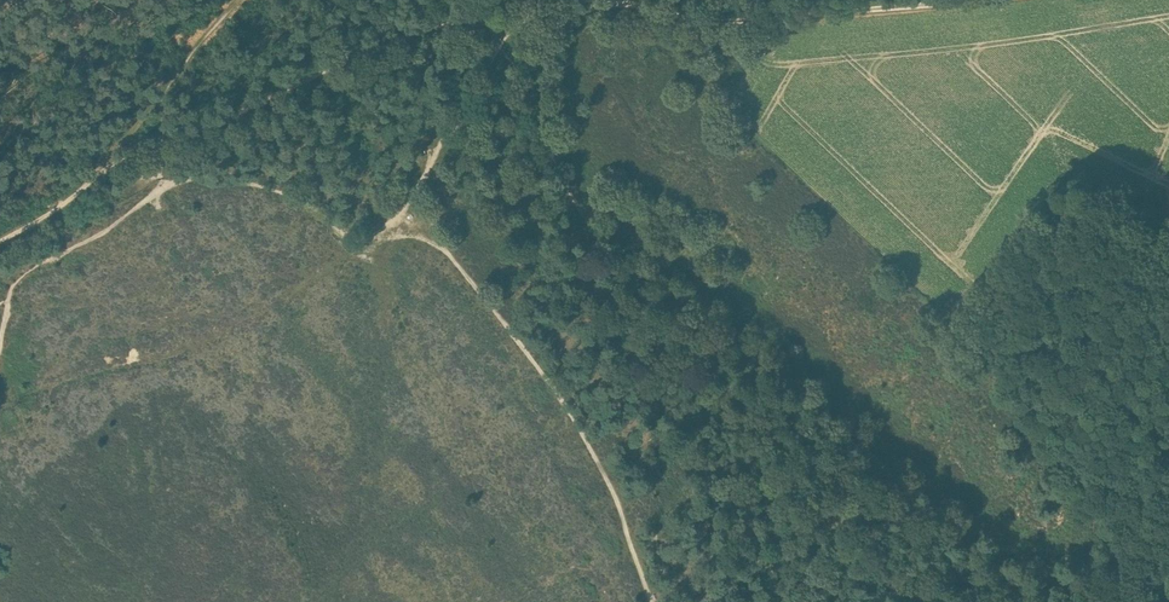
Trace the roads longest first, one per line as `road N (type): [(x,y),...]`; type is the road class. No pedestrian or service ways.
road 1 (track): [(947,0),(722,17),(609,0)]
road 2 (track): [(118,159),(0,242)]

